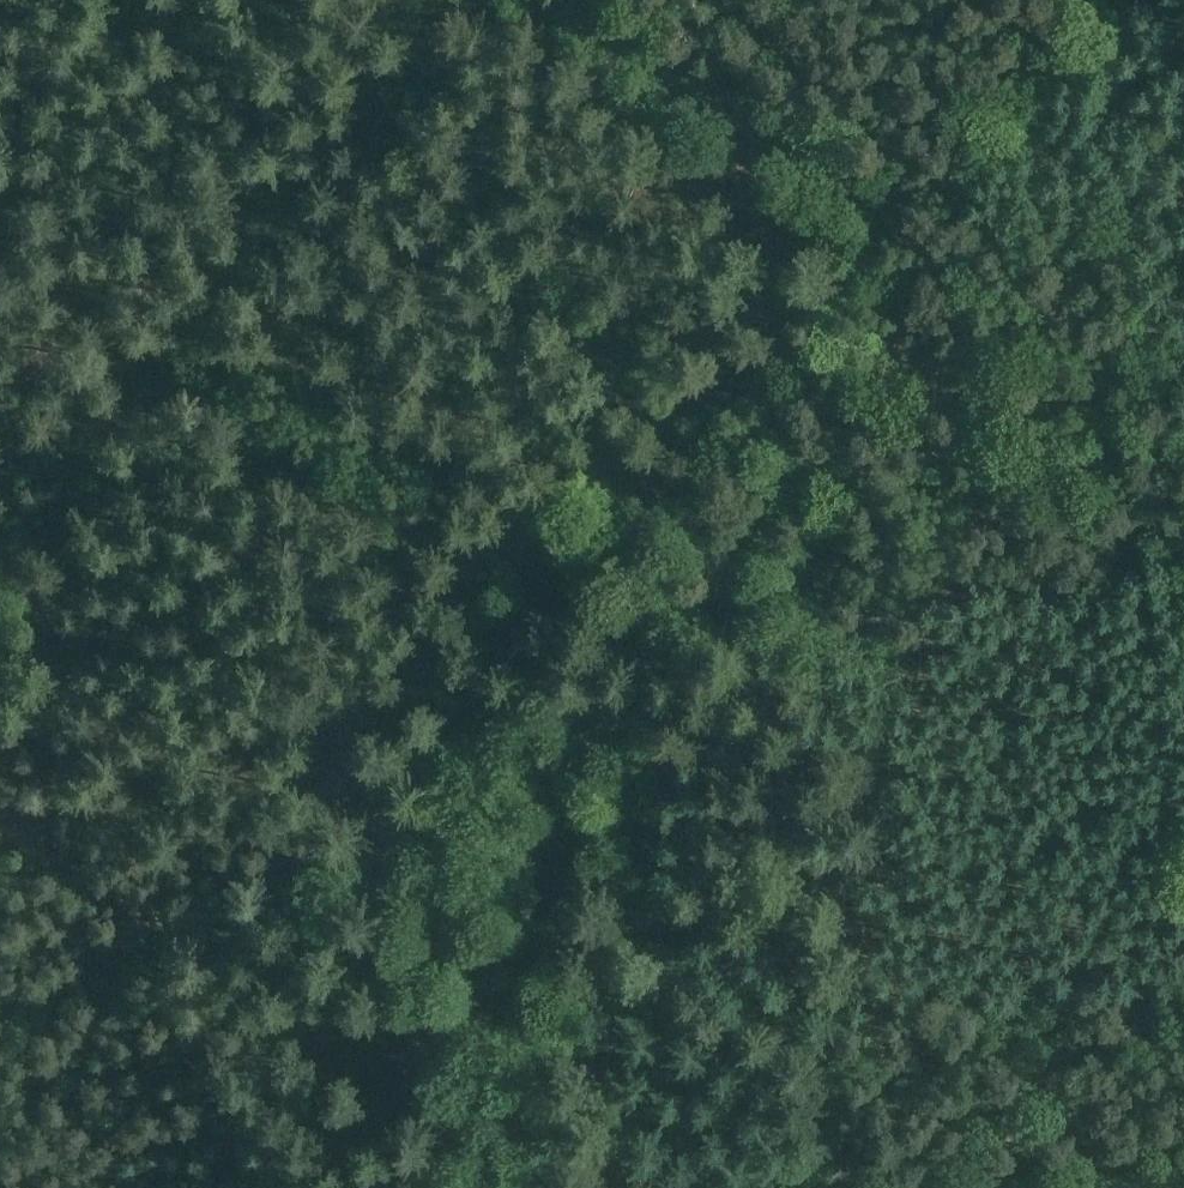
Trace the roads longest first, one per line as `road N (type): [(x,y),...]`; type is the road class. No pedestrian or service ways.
road 1 (track): [(891,215),(551,616),(359,872),(447,1187)]
road 2 (track): [(553,0),(891,215)]
road 3 (track): [(1058,0),(891,215)]

